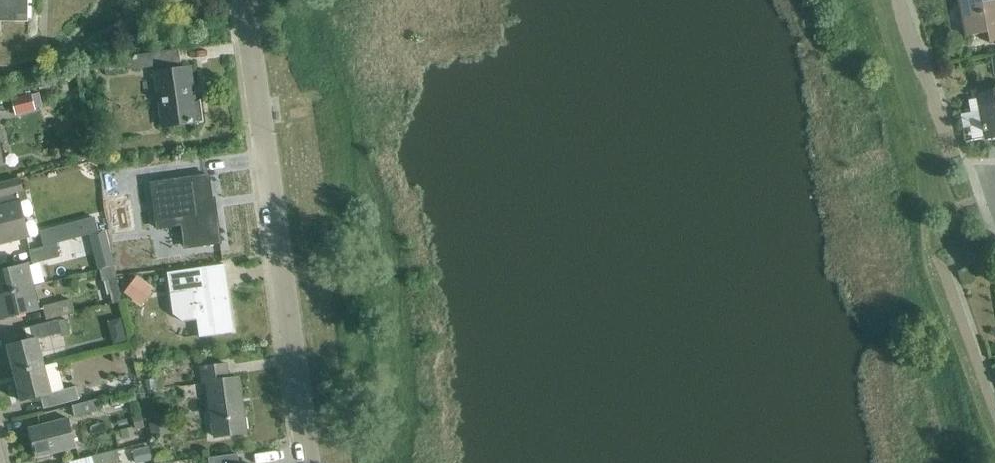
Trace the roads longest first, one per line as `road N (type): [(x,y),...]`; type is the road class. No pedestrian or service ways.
road 1 (residential): [(306,462),(244,0)]

